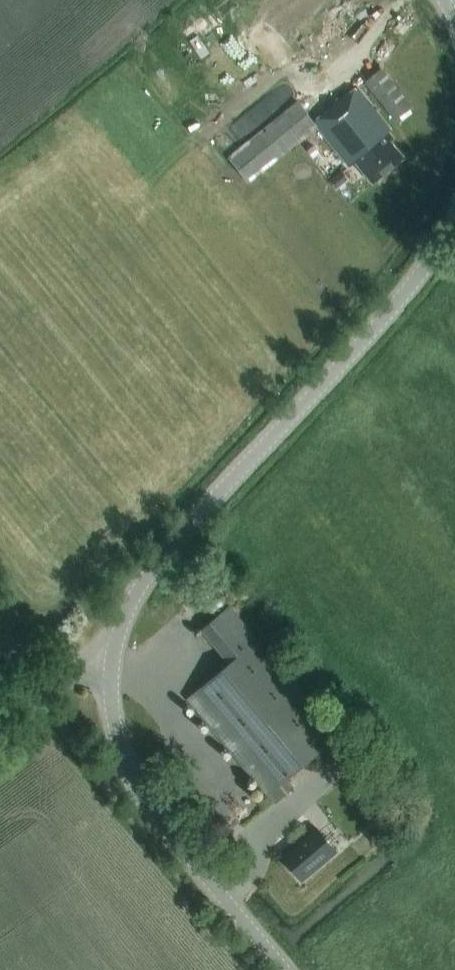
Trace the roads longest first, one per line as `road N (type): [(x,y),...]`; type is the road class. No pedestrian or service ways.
road 1 (tertiary): [(111,664),(126,611),(175,542),(454,221)]
road 2 (tertiary): [(285,969),(157,819),(129,774),(115,734),(111,664)]
road 3 (unclassified): [(0,717),(37,690),(91,664),(111,664)]

